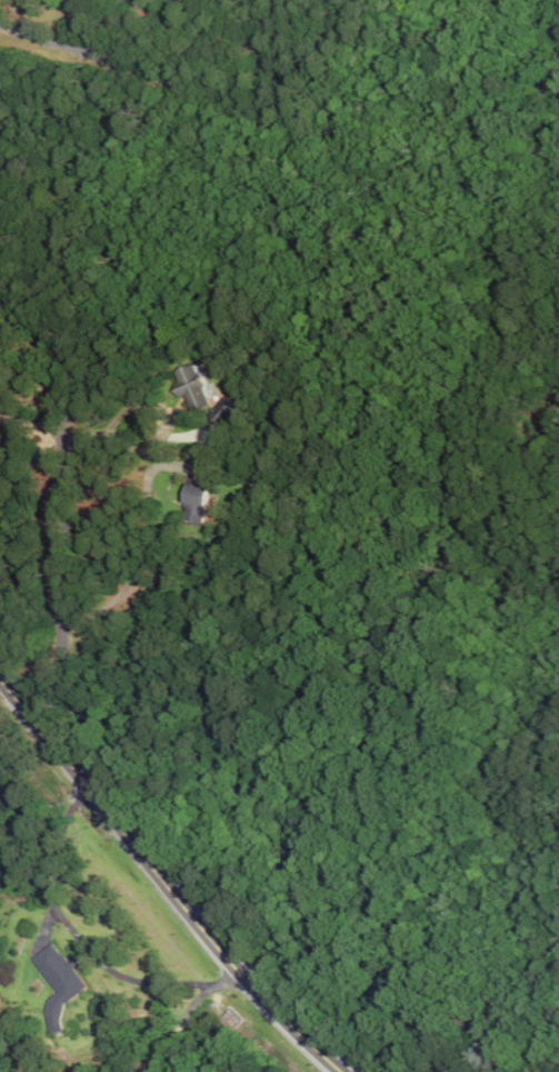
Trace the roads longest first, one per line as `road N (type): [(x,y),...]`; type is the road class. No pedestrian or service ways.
road 1 (primary): [(345,1071),(237,972),(0,677)]
road 2 (residential): [(21,703),(280,453)]

